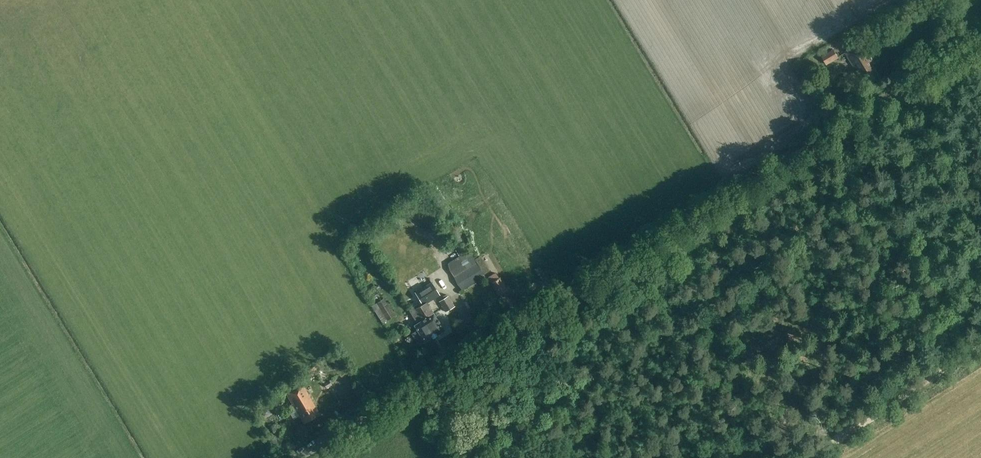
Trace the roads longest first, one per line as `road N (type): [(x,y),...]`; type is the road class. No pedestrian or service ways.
road 1 (tertiary): [(298,457),(980,46)]
road 2 (track): [(804,457),(980,346)]
road 3 (track): [(417,386),(432,402),(537,422),(561,457)]

